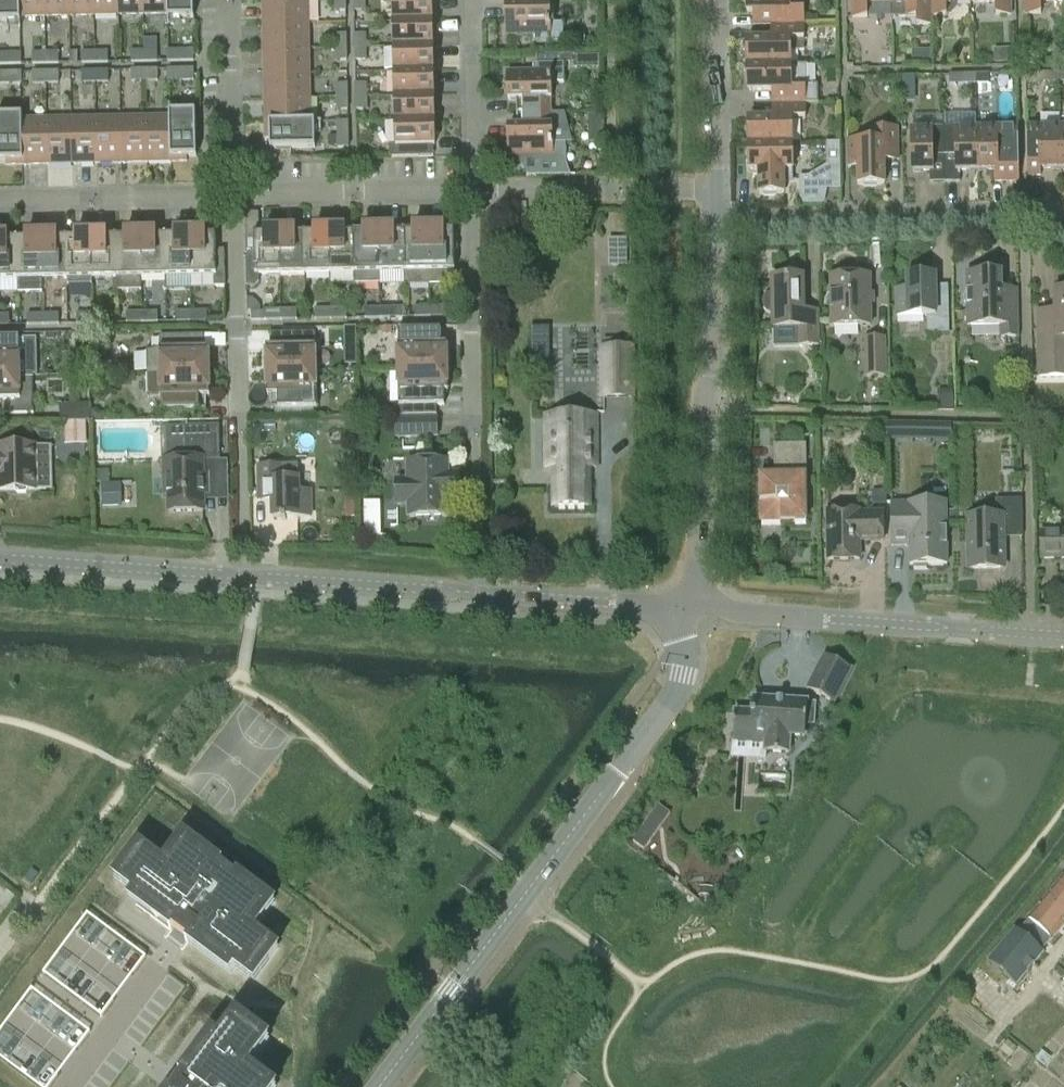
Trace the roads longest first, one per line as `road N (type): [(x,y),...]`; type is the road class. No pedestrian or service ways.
road 1 (residential): [(676,617),(620,603),(0,559)]
road 2 (tertiary): [(676,617),(684,671),(665,705),(385,1086)]
road 3 (residential): [(695,593),(711,411),(713,218)]
road 4 (tertiary): [(1063,636),(732,610),(695,593)]
road 5 (residential): [(713,218),(1063,211)]
road 6 (residential): [(477,444),(472,197)]
road 7 (residential): [(472,197),(713,192)]
road 8 (residential): [(233,202),(472,197)]
road 9 (residential): [(242,438),(233,202)]
road 10 (residential): [(0,204),(233,202)]
road 11 (residential): [(233,202),(228,0)]
road 12 (residential): [(472,197),(469,0)]
road 13 (residential): [(713,192),(713,0)]
road 14 (track): [(645,987),(541,912)]

